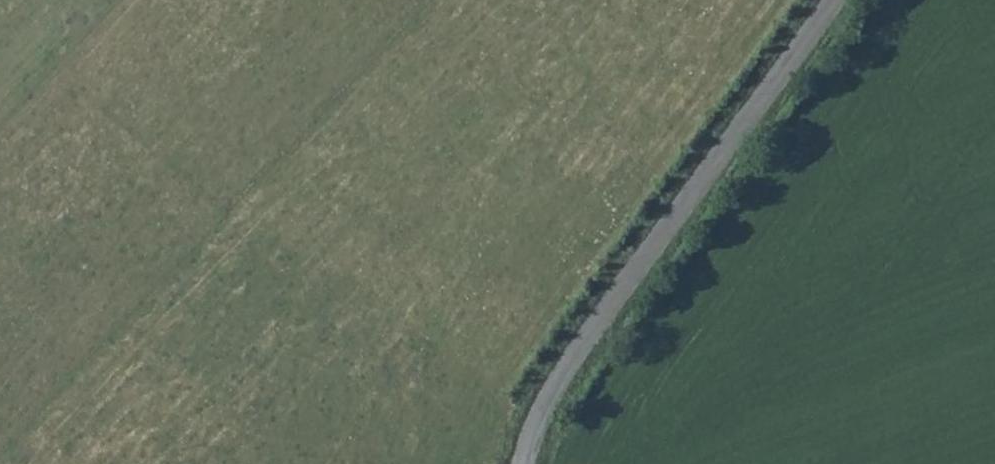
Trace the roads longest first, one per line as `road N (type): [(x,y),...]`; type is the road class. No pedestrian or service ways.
road 1 (unclassified): [(833,0),(556,378),(520,463)]

